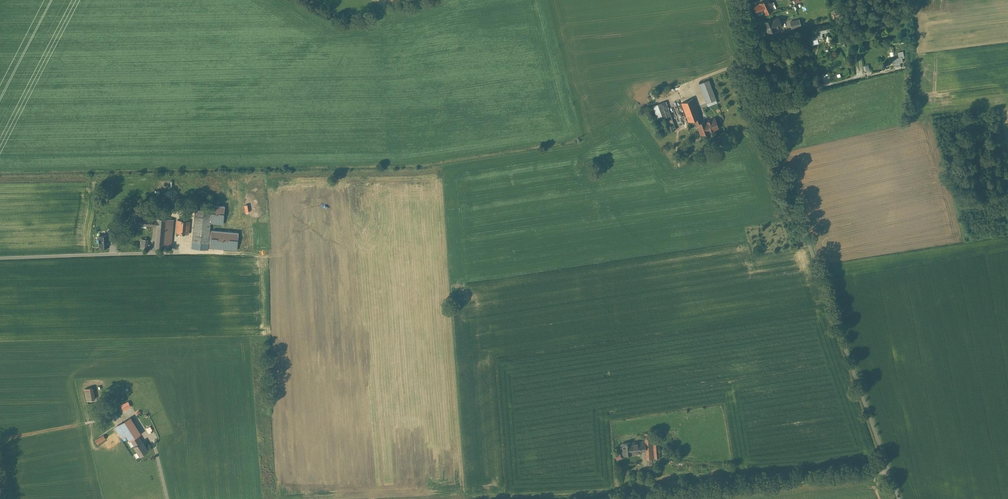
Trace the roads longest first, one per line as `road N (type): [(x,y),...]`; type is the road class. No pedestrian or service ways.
road 1 (unclassified): [(742,0),(782,160),(888,468)]
road 2 (unclassified): [(649,498),(888,468)]

